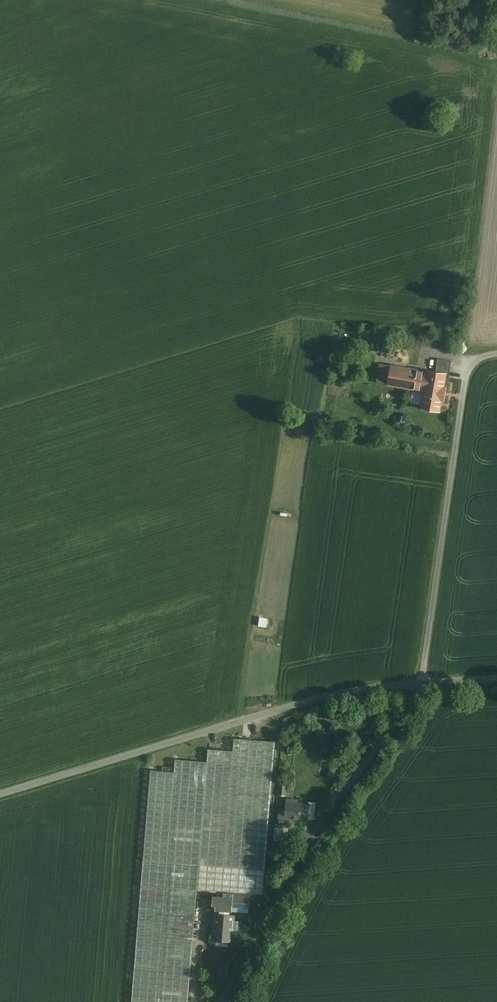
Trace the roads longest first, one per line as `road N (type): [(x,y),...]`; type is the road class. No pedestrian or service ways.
road 1 (unclassified): [(0,789),(325,693),(422,679)]
road 2 (unclassified): [(422,679),(222,1001)]
road 3 (unclassified): [(496,351),(471,366),(422,679)]

